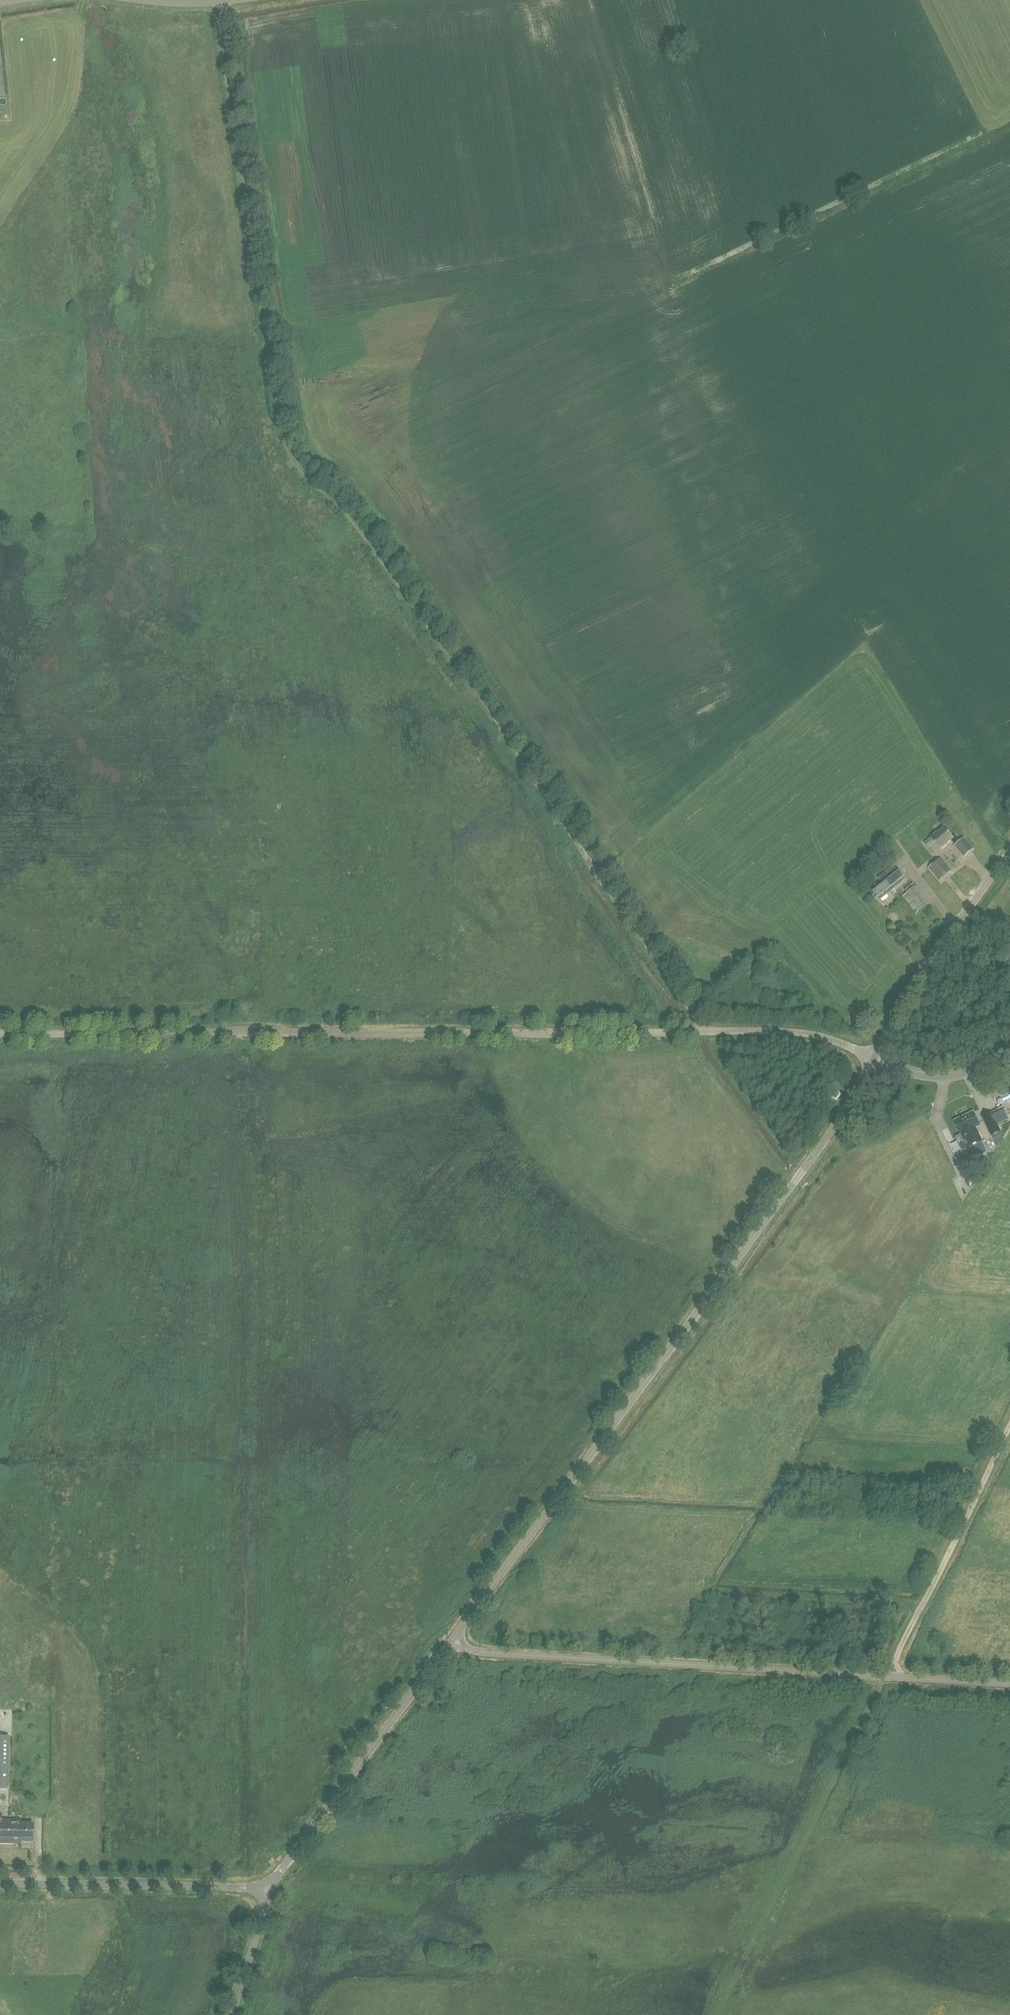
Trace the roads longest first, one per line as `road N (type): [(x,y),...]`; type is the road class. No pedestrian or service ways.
road 1 (track): [(705,1032),(351,513),(289,458),(218,2)]
road 2 (unclassified): [(452,1642),(800,1174),(874,1057)]
road 3 (track): [(705,1032),(0,1035)]
road 4 (track): [(1009,1425),(720,2014)]
road 5 (unclassified): [(1009,1684),(484,1653),(452,1642)]
road 6 (unclassified): [(271,1889),(452,1642)]
road 7 (unclassified): [(271,1889),(0,1883)]
road 8 (unclassified): [(874,1057),(920,973),(1009,852)]
road 9 (track): [(874,1057),(808,1035),(705,1032)]
road 10 (unclassified): [(874,1057),(940,1077),(1009,1054)]
road 11 (unclassified): [(231,2014),(271,1889)]

